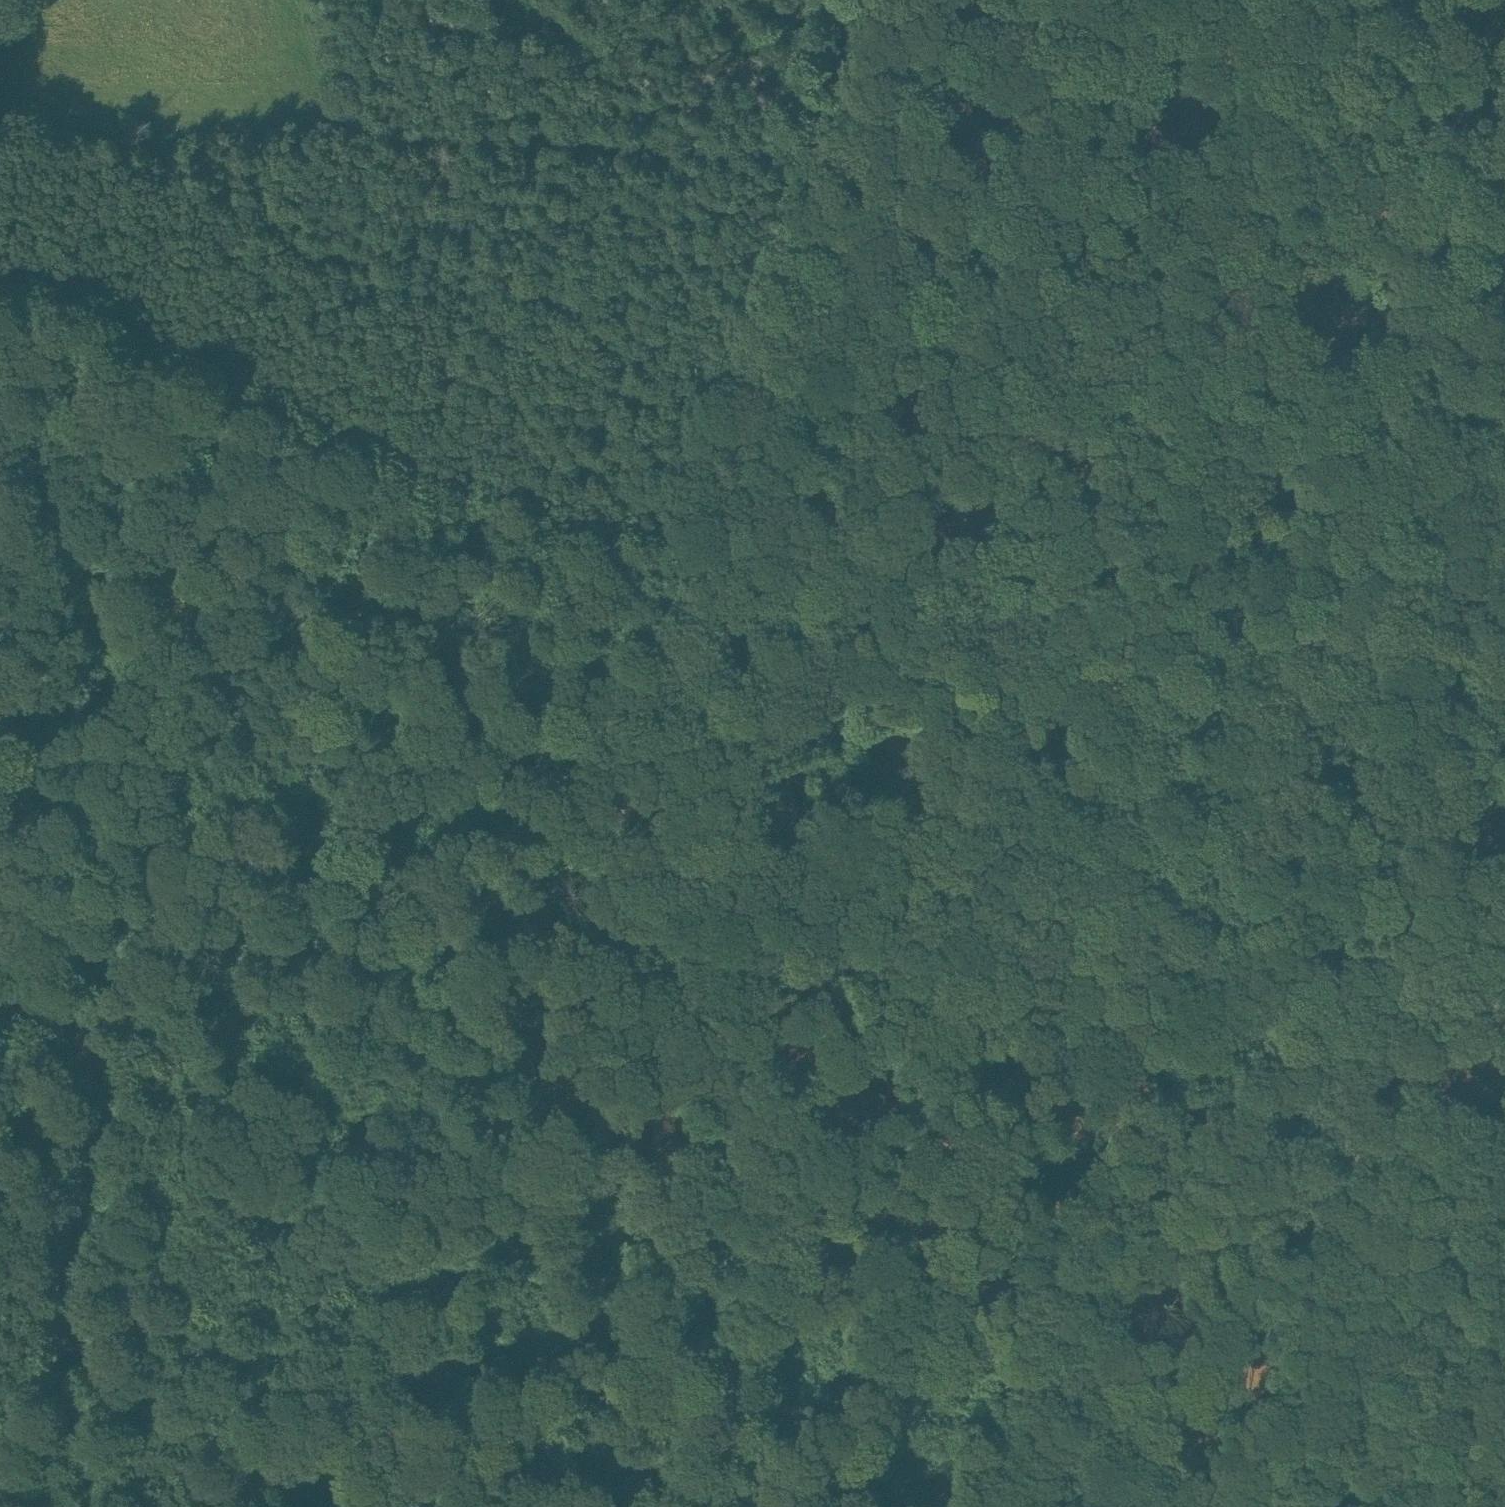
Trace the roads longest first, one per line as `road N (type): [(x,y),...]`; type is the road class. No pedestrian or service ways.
road 1 (track): [(84,1506),(55,1359),(52,1285),(106,1114),(103,1062),(66,1017),(0,1007)]

